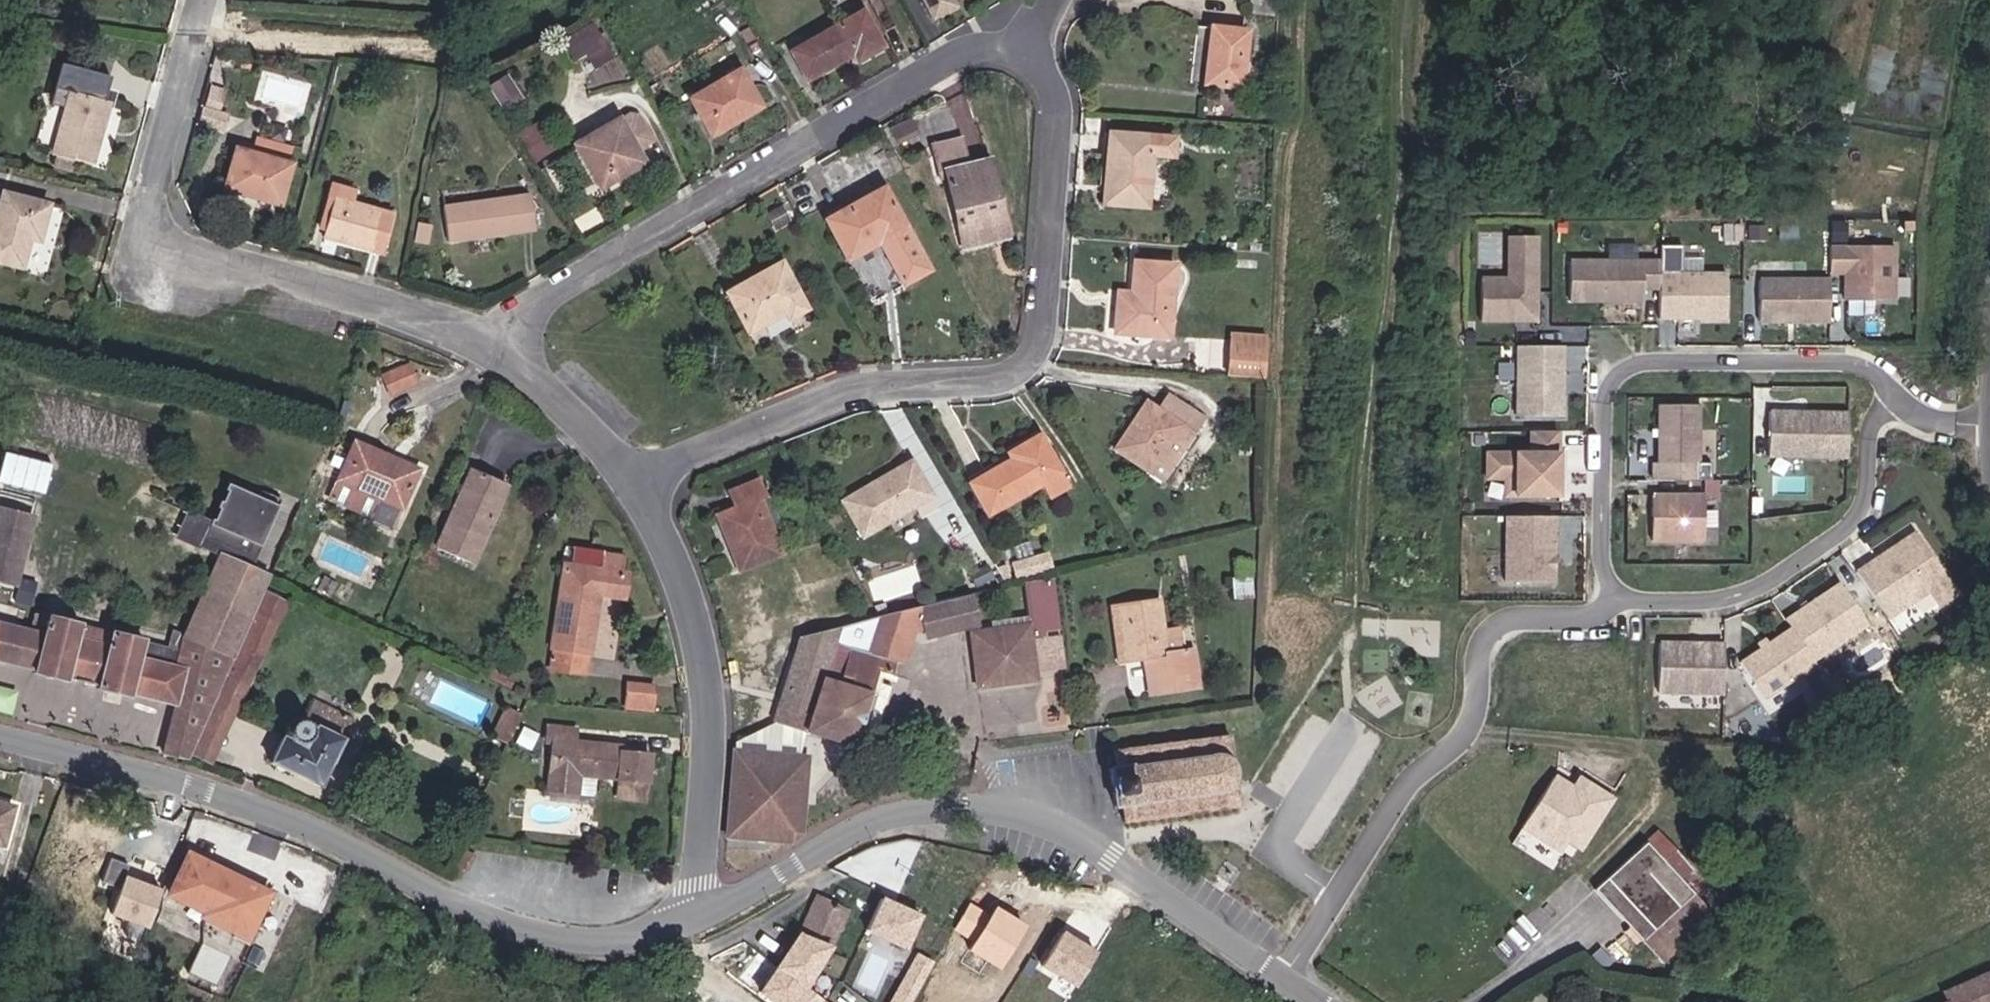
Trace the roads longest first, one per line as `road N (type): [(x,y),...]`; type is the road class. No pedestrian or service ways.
road 1 (residential): [(497,341),(953,66),(1025,42),(1065,106),(1046,339),(1029,364),(1004,381),(931,383),(896,396),(824,406),(649,496)]
road 2 (unclassified): [(697,920),(618,944),(560,939),(503,923),(232,797),(0,737)]
road 3 (unclassified): [(1285,977),(1117,860),(1058,830),(990,811),(881,816),(697,920)]
road 4 (residential): [(197,21),(153,236),(497,341)]
road 5 (residential): [(1285,977),(1402,789),(1468,731),(1487,630),(1506,620),(1587,621),(1606,596)]
road 6 (residential): [(1891,397),(1874,371),(1841,360),(1627,369),(1602,409),(1599,567),(1606,596)]
road 7 (residential): [(649,496),(699,612),(718,734),(697,920)]
road 8 (residential): [(1606,596),(1724,605),(1843,532),(1861,514),(1871,434),(1891,397)]
road 9 (residential): [(497,341),(649,496)]

